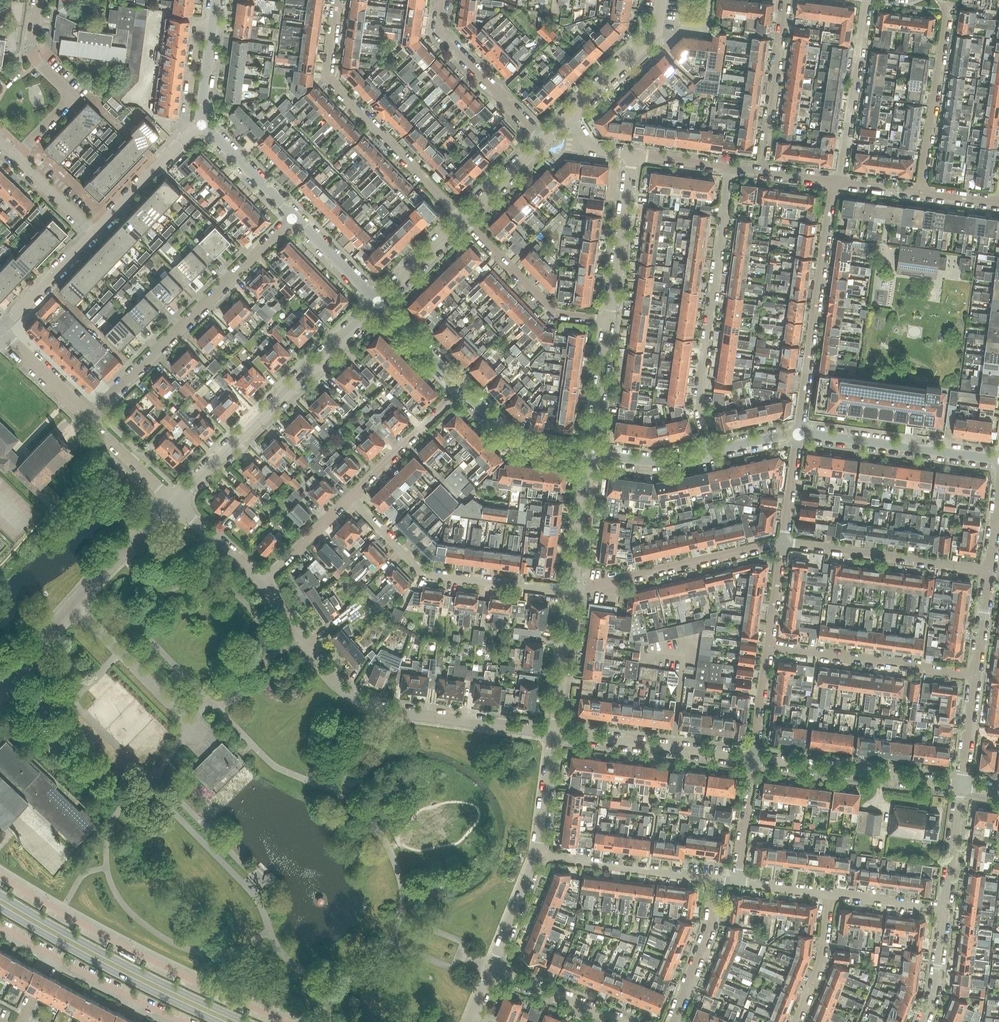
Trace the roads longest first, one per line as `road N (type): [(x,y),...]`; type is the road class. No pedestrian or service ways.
road 1 (residential): [(555,733),(391,711),(357,699),(329,677),(262,582)]
road 2 (residential): [(287,1021),(134,951),(0,876)]
road 3 (residential): [(89,418),(294,217)]
road 4 (residential): [(174,503),(378,302)]
road 5 (residential): [(710,451),(699,401),(731,168)]
road 6 (primary): [(247,1021),(0,894)]
road 7 (residential): [(463,219),(327,78),(338,0)]
road 8 (residential): [(0,690),(174,503)]
road 9 (residential): [(573,589),(425,572),(351,497)]
road 10 (residential): [(799,432),(833,181)]
road 11 (primary): [(0,908),(218,1021)]
road 12 (residential): [(573,589),(784,543)]
road 13 (residential): [(961,786),(753,759)]
road 14 (residential): [(976,675),(769,646)]
road 15 (residential): [(784,543),(989,571)]
road 16 (tertiary): [(998,460),(799,432)]
road 17 (residential): [(753,759),(555,733)]
road 18 (residential): [(16,158),(74,97),(33,56),(38,0)]
road 19 (residential): [(921,193),(948,11),(939,0)]
road 20 (residential): [(610,321),(555,314),(463,219)]
road 21 (residential): [(839,182),(866,0)]
road 22 (residential): [(544,141),(439,31),(443,0)]
road 23 (residential): [(717,879),(538,854)]
road 24 (residential): [(762,171),(786,0)]
road 25 (residential): [(610,321),(632,154)]
road 26 (residential): [(351,497),(462,388)]
road 27 (tertiary): [(94,233),(201,122)]
road 28 (tertiary): [(591,454),(516,442),(462,388)]
road 29 (residential): [(570,115),(657,31),(661,0)]
road 30 (residential): [(672,1021),(706,942),(717,879)]
road 31 (residential): [(555,733),(573,589)]
road 32 (residential): [(623,1021),(492,969)]
road 33 (residential): [(573,589),(591,454)]
road 34 (residential): [(591,454),(610,321)]
road 35 (residential): [(797,1021),(822,961),(831,893)]
road 36 (tertiary): [(294,217),(201,122)]
road 37 (tertiary): [(0,327),(94,233)]
road 38 (residential): [(89,418),(0,331)]
road 39 (residential): [(961,786),(946,909)]
road 40 (residential): [(492,969),(538,854)]
road 41 (residential): [(262,582),(351,497)]
road 42 (tertiary): [(201,122),(217,0)]
road 43 (residential): [(737,881),(753,759)]
road 44 (residential): [(538,854),(555,733)]
road 45 (tertiary): [(710,451),(653,461),(591,454)]

